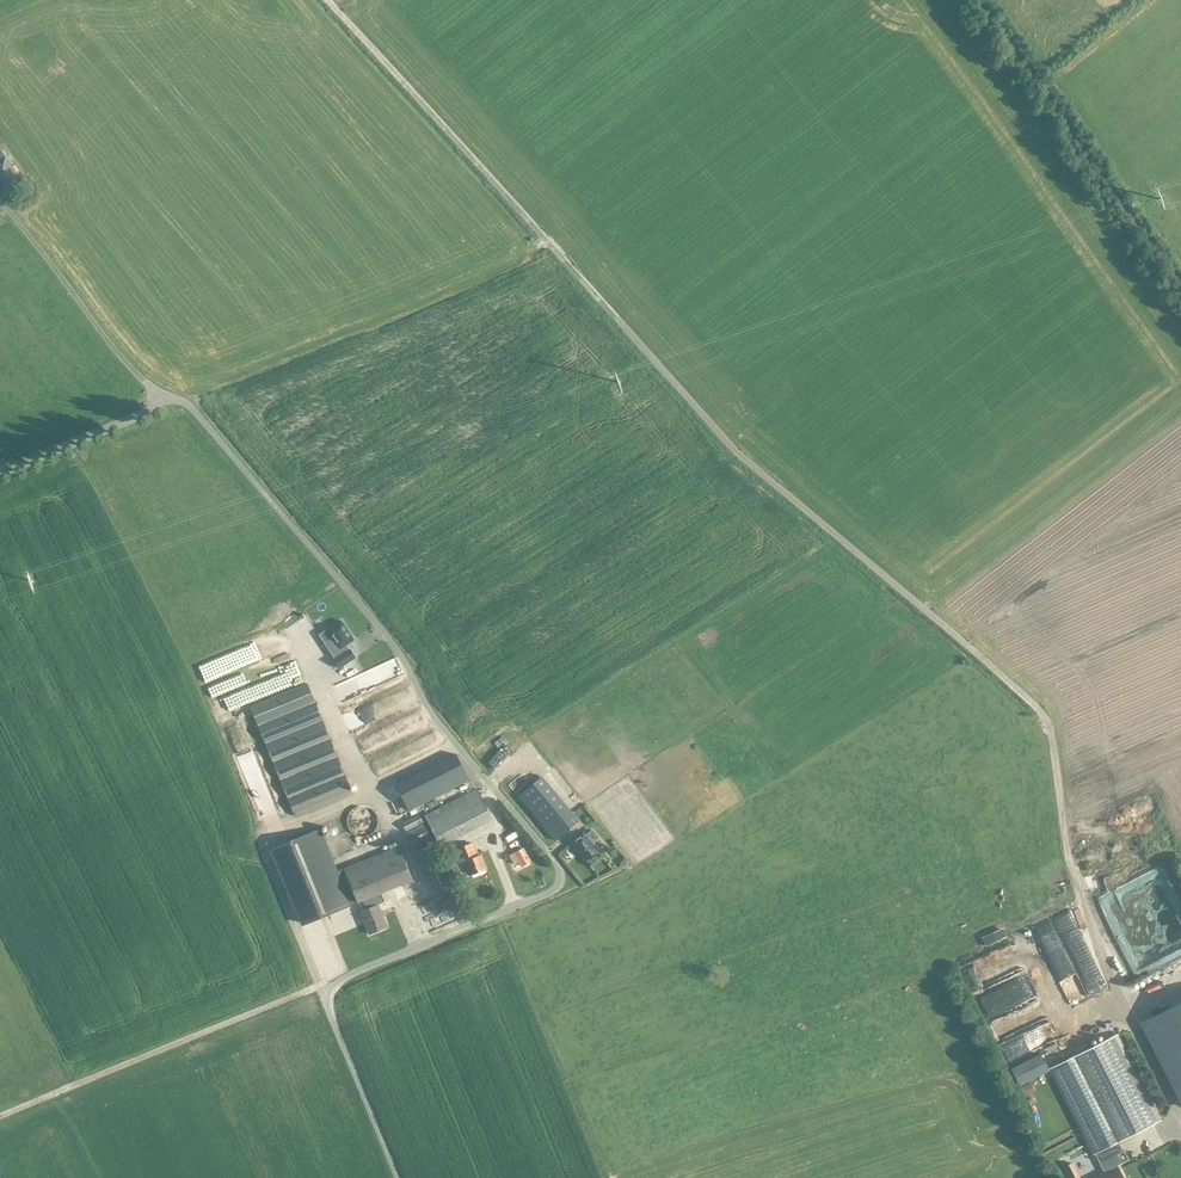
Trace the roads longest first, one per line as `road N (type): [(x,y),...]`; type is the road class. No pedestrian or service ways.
road 1 (track): [(1180,1117),(1110,976),(1071,862),(1045,717),(749,464),(325,0)]

